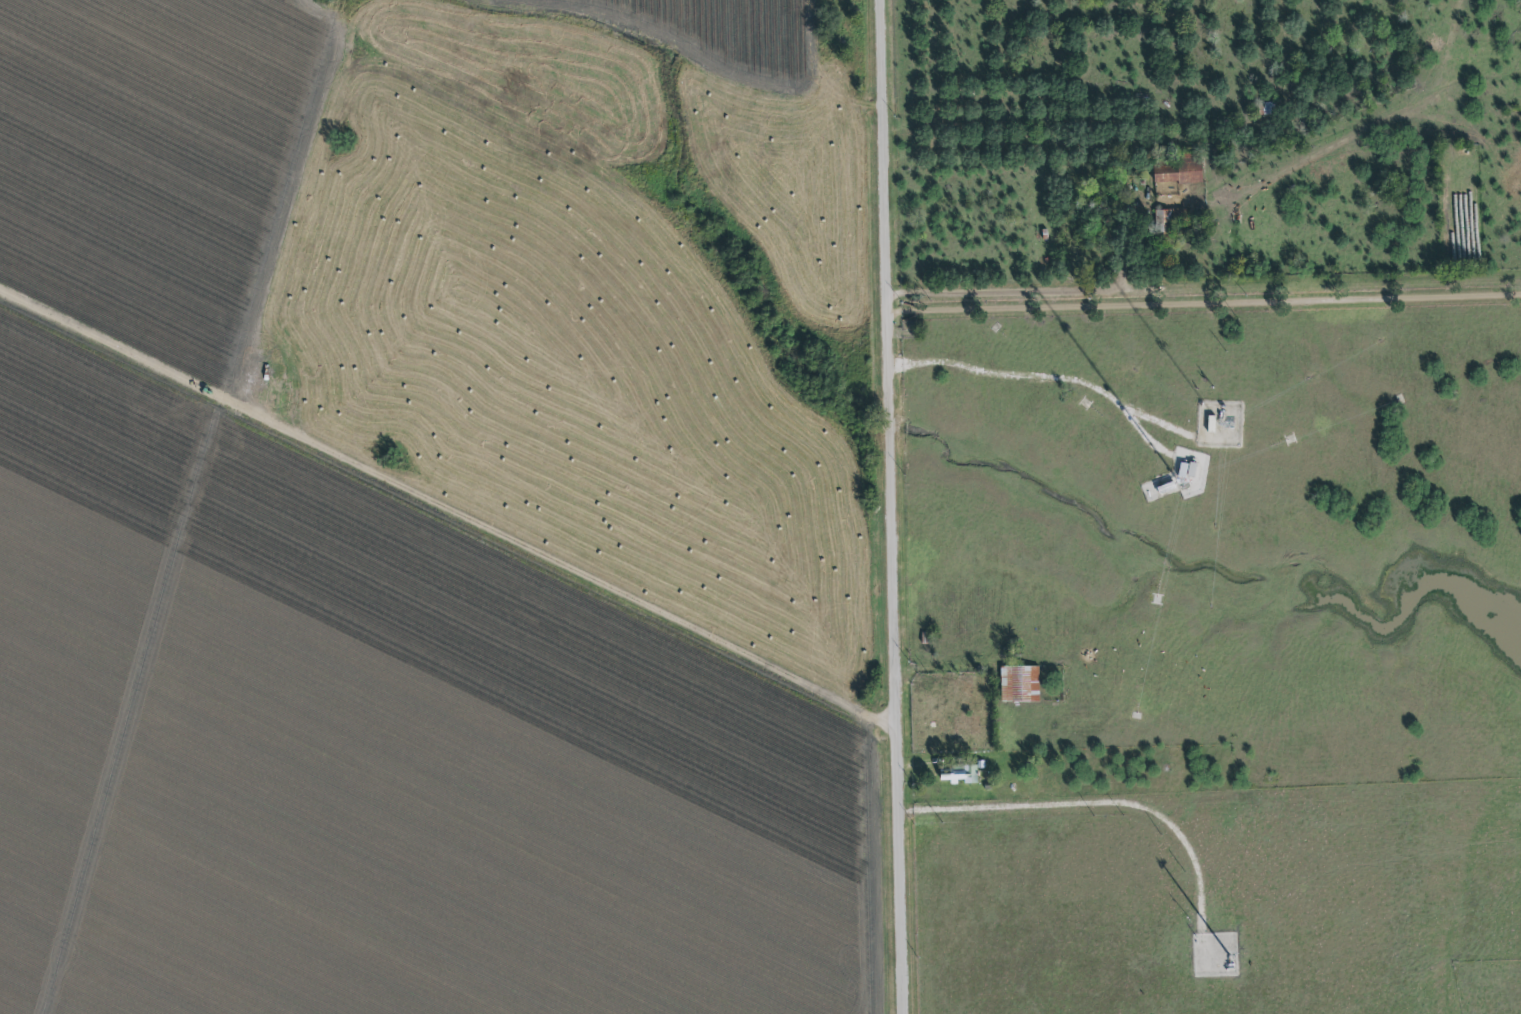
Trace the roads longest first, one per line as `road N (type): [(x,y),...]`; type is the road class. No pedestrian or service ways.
road 1 (residential): [(907,1013),(885,0)]
road 2 (residential): [(420,0),(887,113)]

